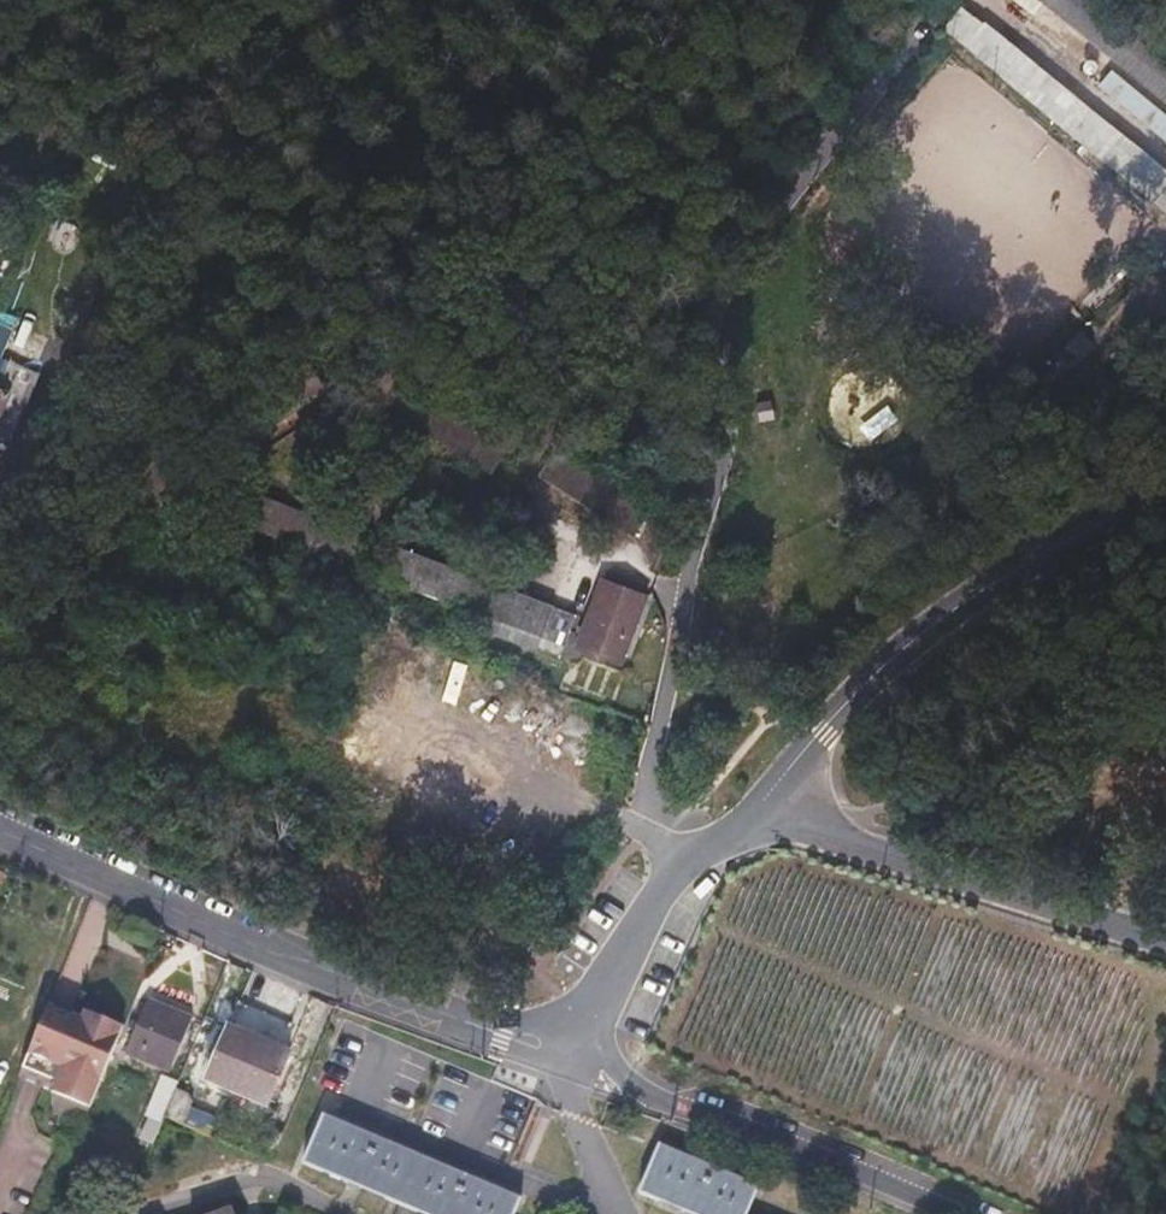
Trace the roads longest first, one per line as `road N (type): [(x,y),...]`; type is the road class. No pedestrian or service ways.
road 1 (residential): [(0,828),(277,954),(565,1058)]
road 2 (unclassified): [(772,791),(919,636),(1054,548),(1165,492)]
road 3 (residential): [(772,791),(873,861),(1165,951)]
road 4 (residential): [(942,1213),(565,1058)]
road 5 (unclassified): [(565,1058),(577,1022),(682,857),(753,820),(772,791)]
road 6 (residential): [(152,1213),(269,1177),(341,1213)]
road 7 (residential): [(621,1213),(565,1084),(565,1058)]

